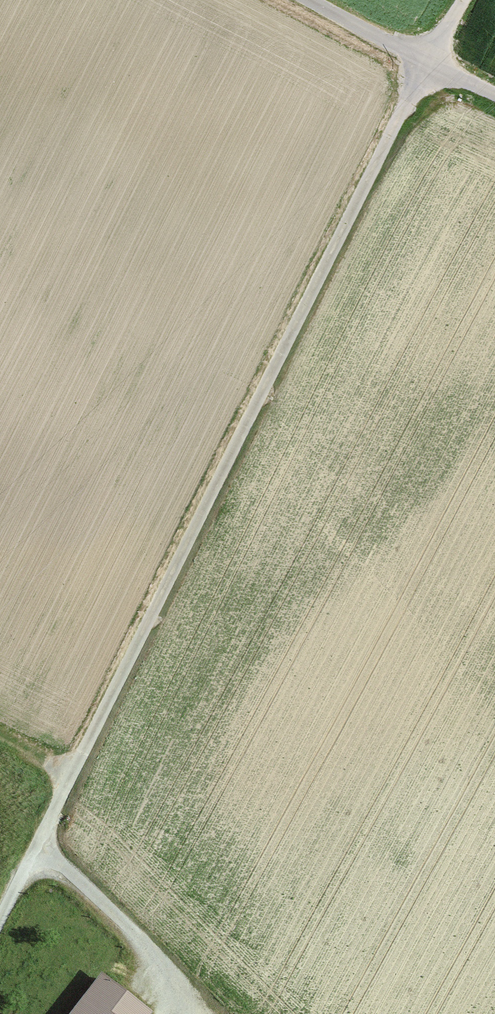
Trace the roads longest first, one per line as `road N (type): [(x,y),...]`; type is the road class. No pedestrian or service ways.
road 1 (track): [(465,0),(0,919)]
road 2 (track): [(33,852),(124,927),(185,1013)]
road 3 (track): [(301,0),(494,98)]

